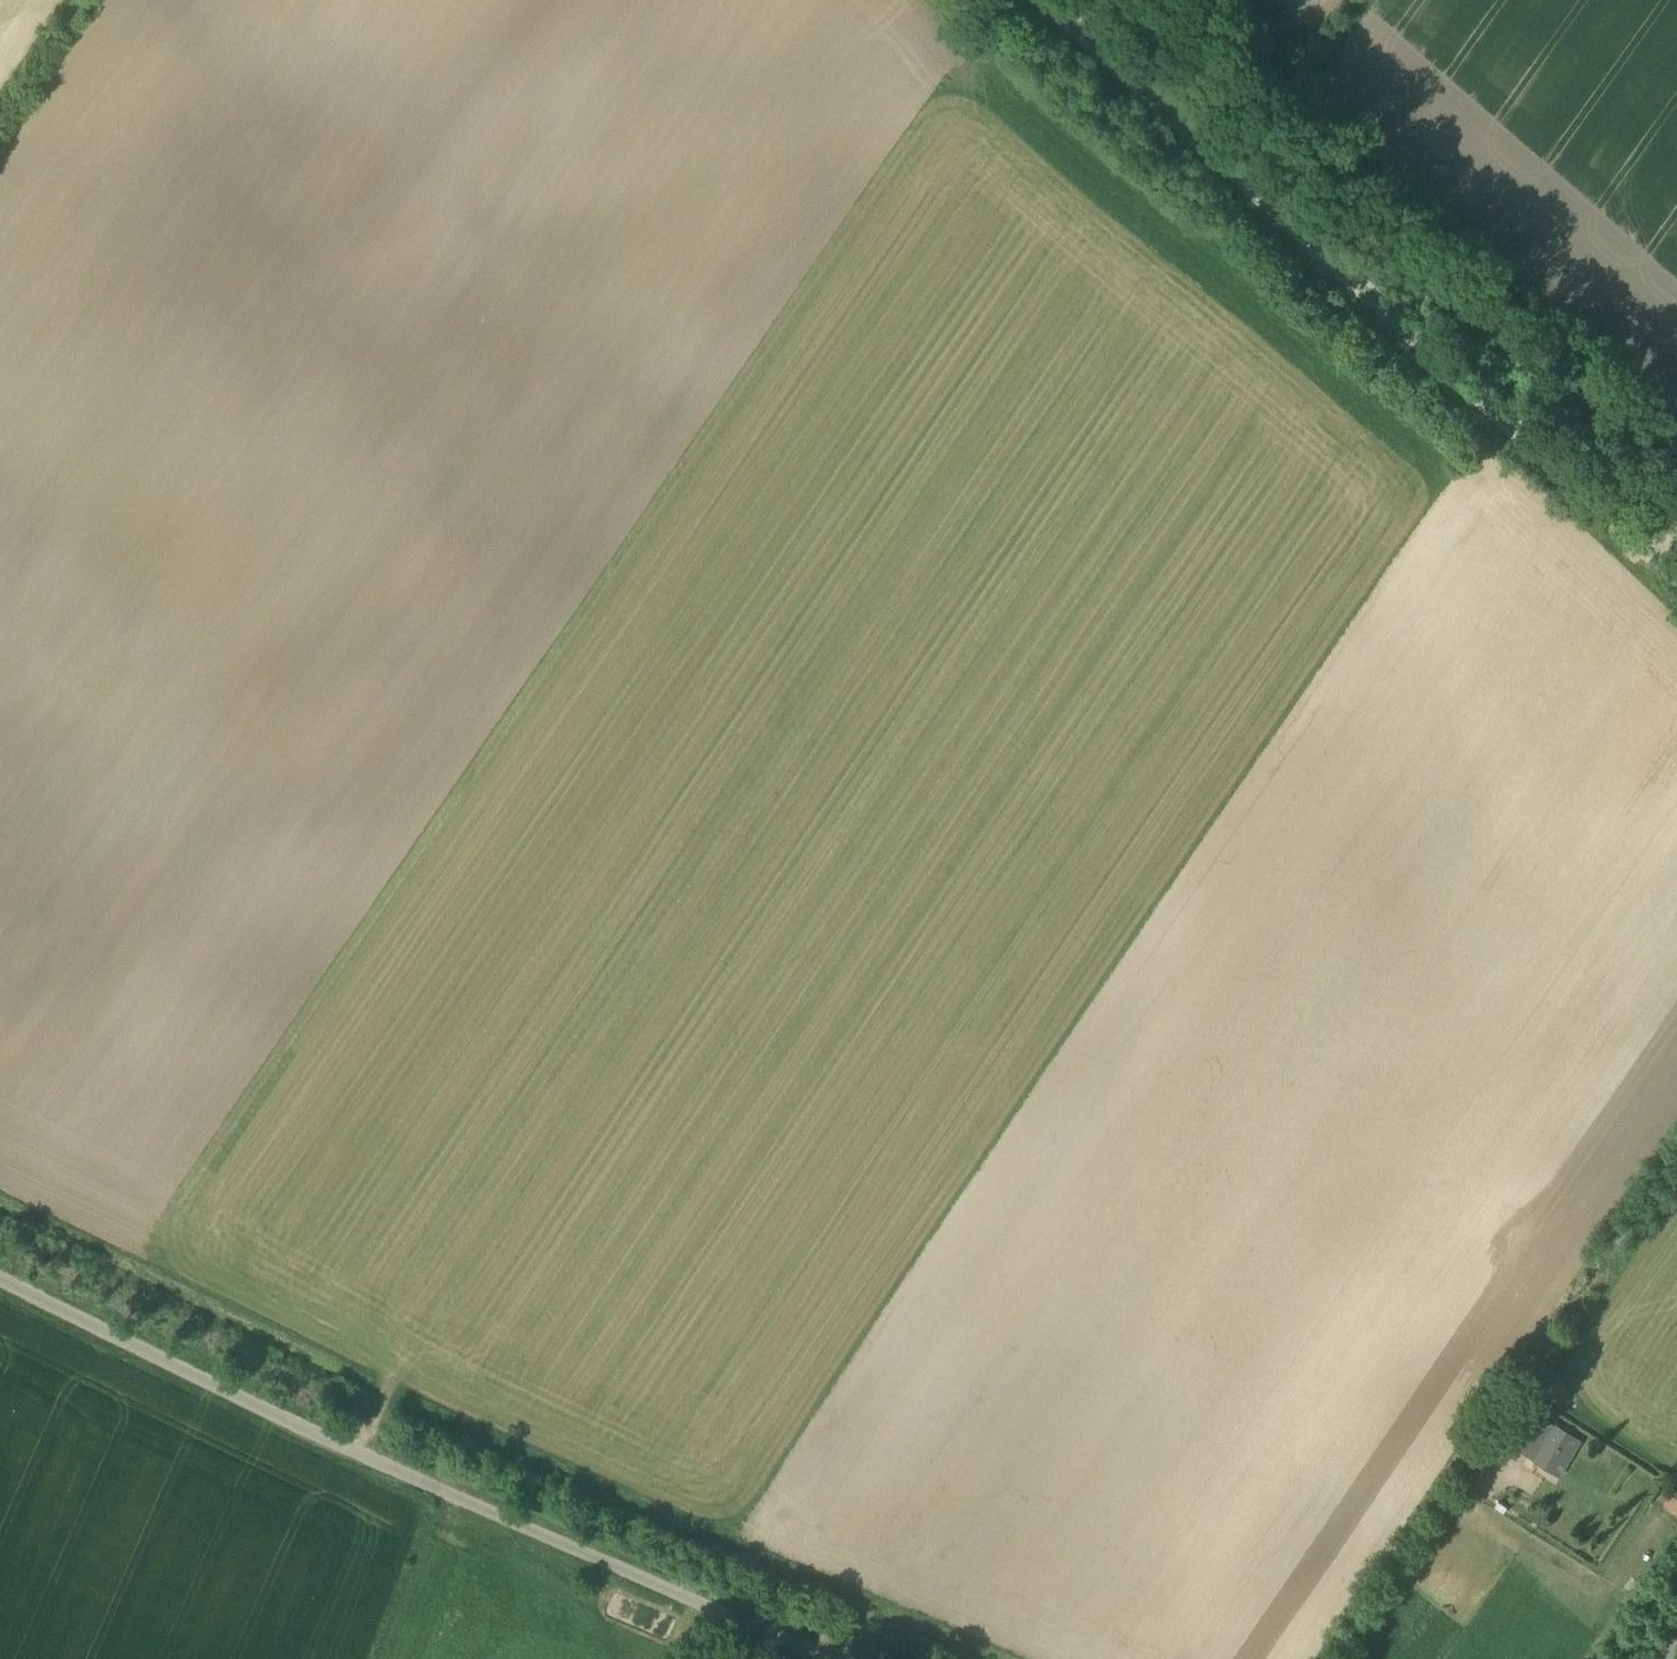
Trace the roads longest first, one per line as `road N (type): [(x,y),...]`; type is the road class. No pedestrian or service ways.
road 1 (unclassified): [(0,1280),(345,1449),(826,1658)]
road 2 (residential): [(1045,0),(1676,579)]

